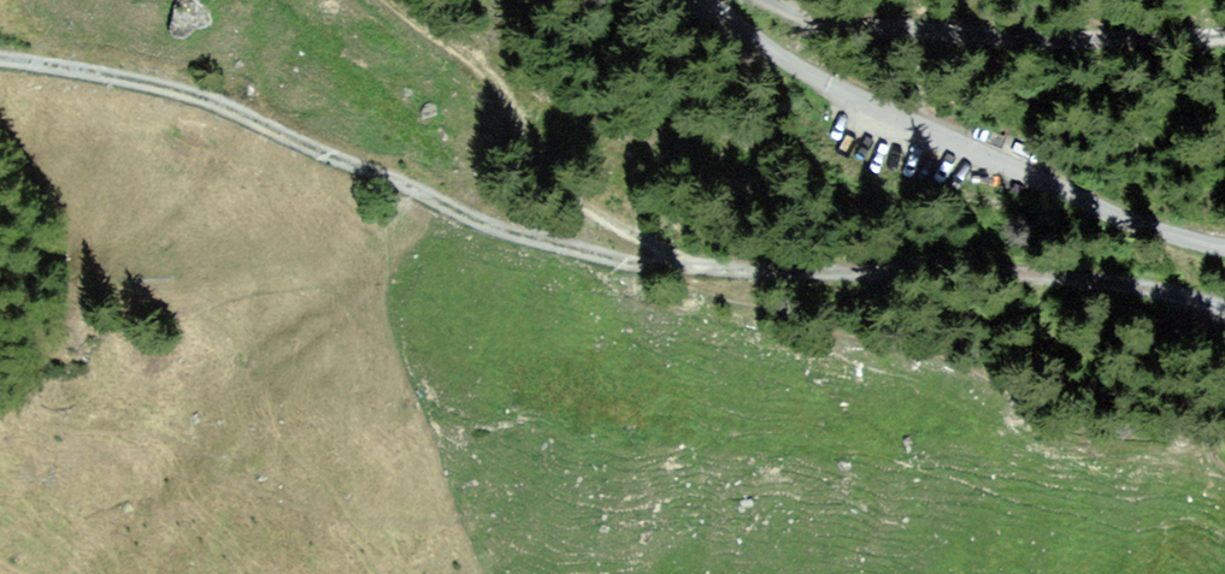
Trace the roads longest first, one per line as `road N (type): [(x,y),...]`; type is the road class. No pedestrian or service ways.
road 1 (track): [(633,262),(494,225),(225,108),(148,84),(0,61)]
road 2 (unclassified): [(1224,241),(1140,222),(872,104),(745,33),(707,0)]
road 3 (track): [(1224,308),(1116,285),(951,266),(755,266)]
road 4 (track): [(1224,41),(883,30),(760,0)]
road 5 (track): [(390,0),(494,82),(543,157),(603,212),(699,263)]

